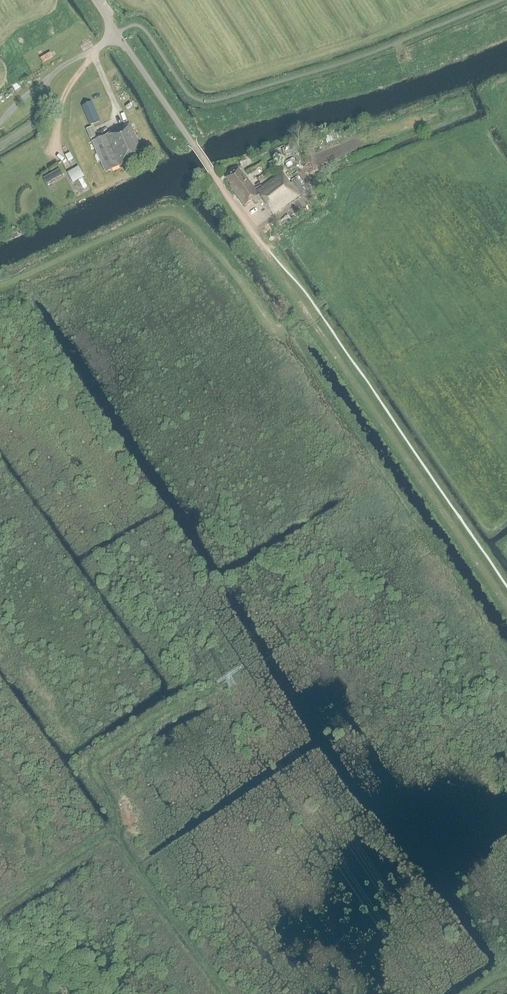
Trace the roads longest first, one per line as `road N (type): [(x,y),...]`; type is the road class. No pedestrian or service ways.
road 1 (unclassified): [(211,170),(94,0)]

